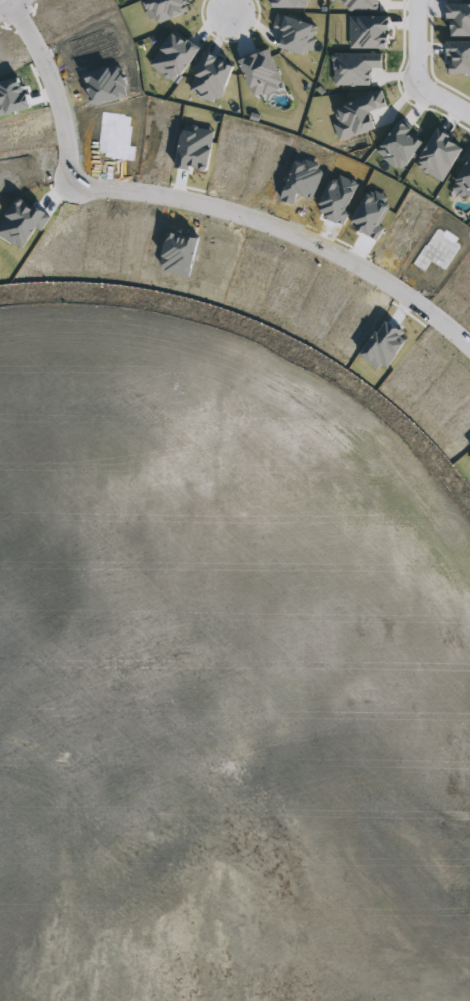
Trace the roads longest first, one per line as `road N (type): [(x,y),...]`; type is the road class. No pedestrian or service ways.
road 1 (residential): [(469,345),(428,304),(323,237),(69,183),(69,137),(51,71),(18,7)]
road 2 (residential): [(417,0),(419,84),(469,116)]

